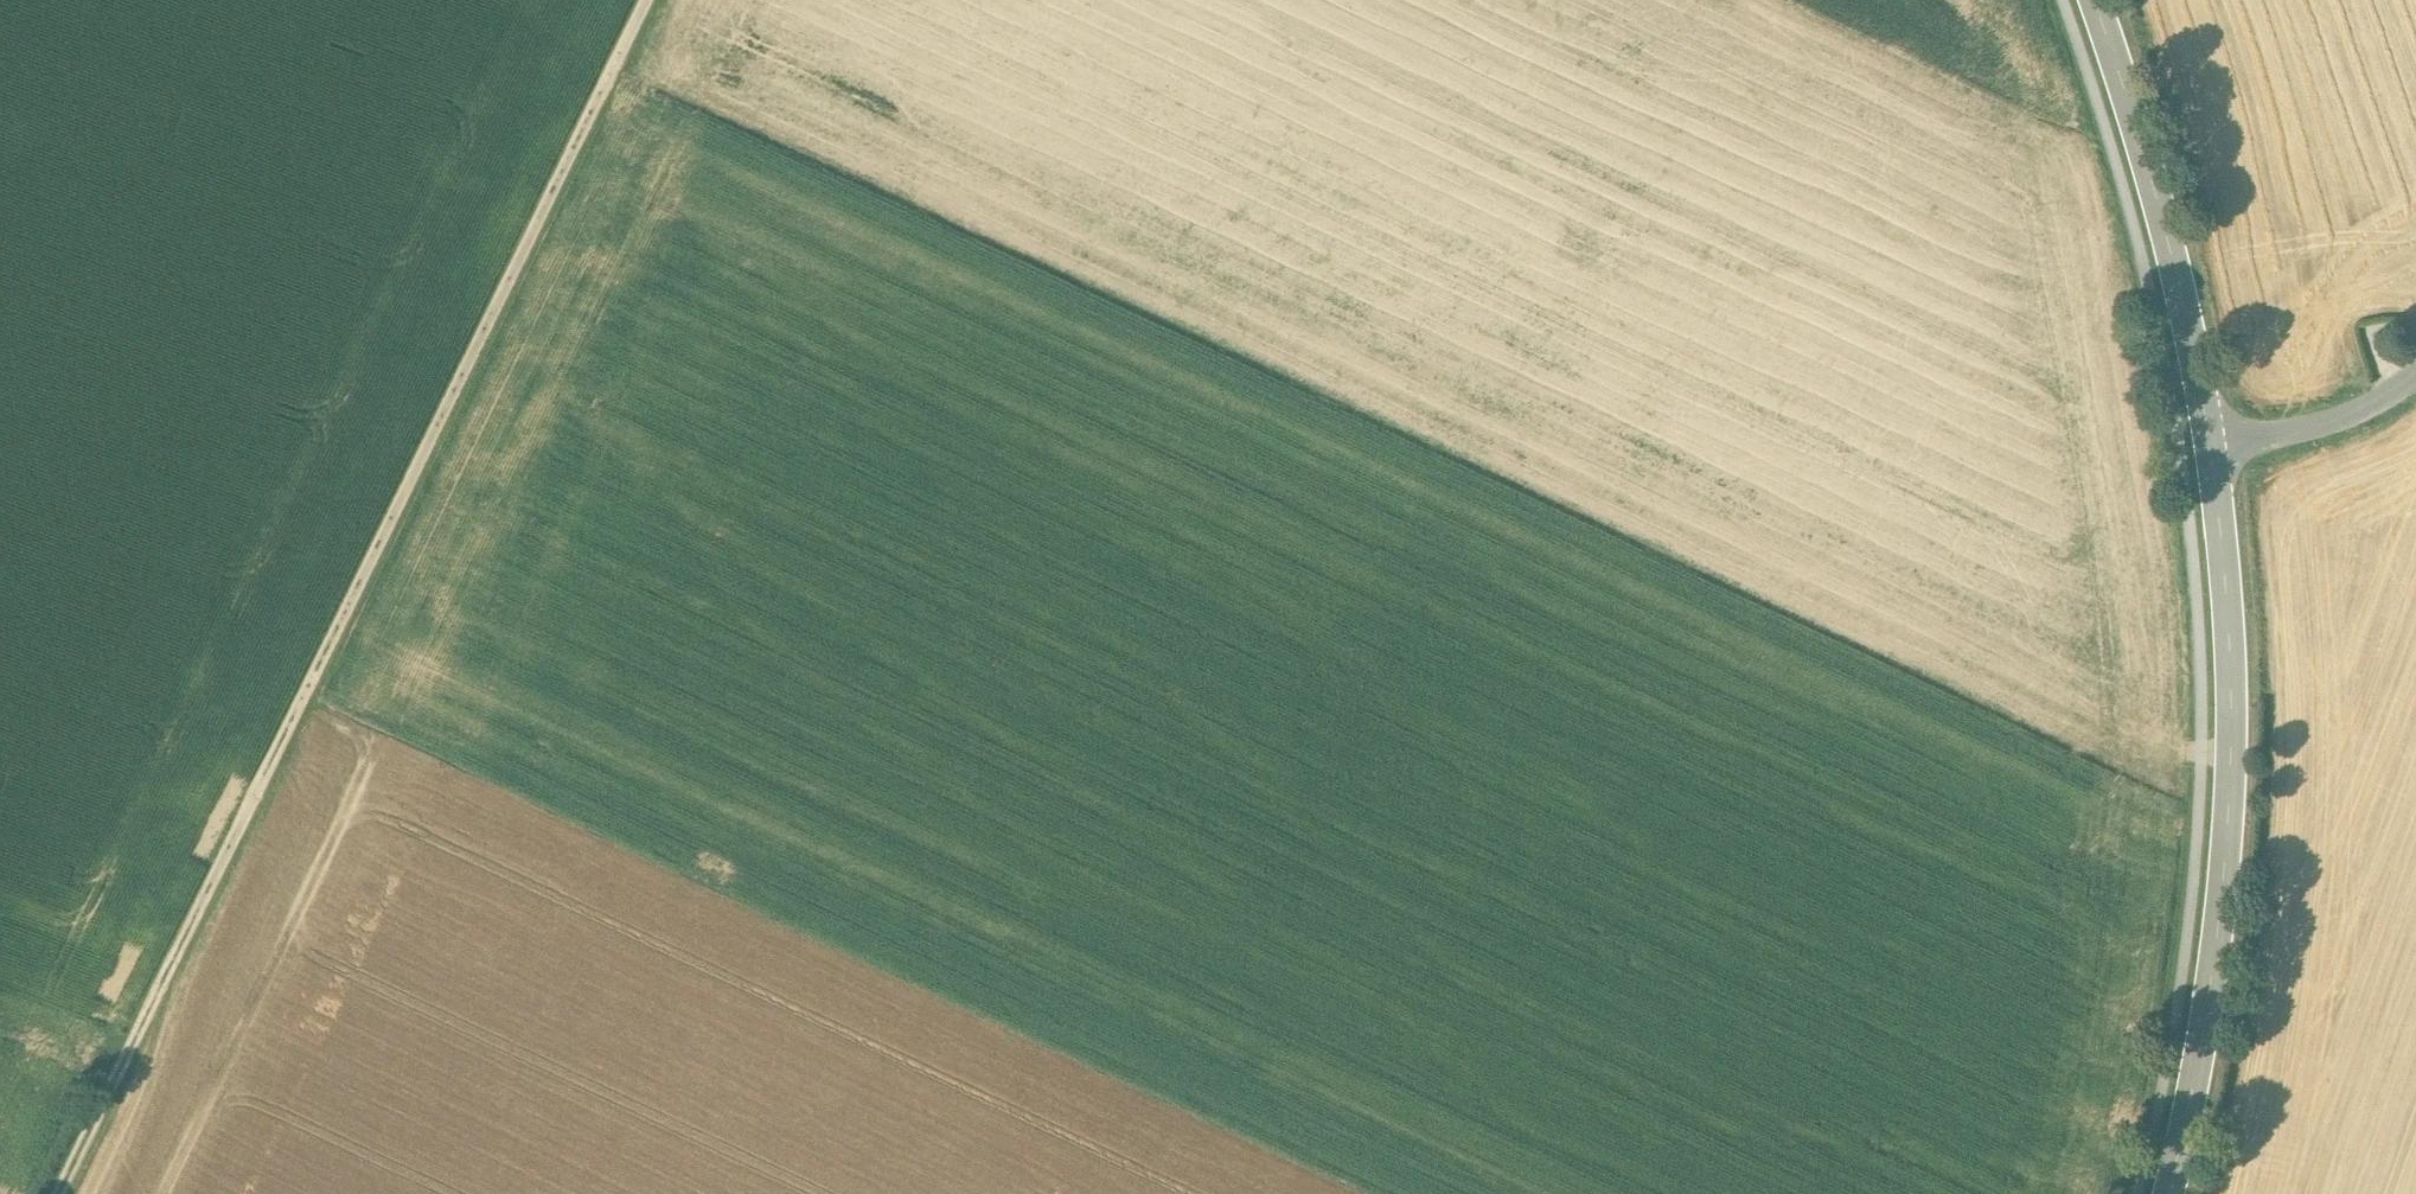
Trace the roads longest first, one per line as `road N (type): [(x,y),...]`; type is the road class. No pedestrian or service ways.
road 1 (unclassified): [(58,1193),(649,0)]
road 2 (tertiary): [(2177,1193),(2225,896),(2233,766),(2207,442)]
road 3 (tertiary): [(2207,442),(2175,270),(2133,106),(2094,0)]
road 4 (unclassified): [(2415,373),(2368,406),(2312,425),(2207,442)]

